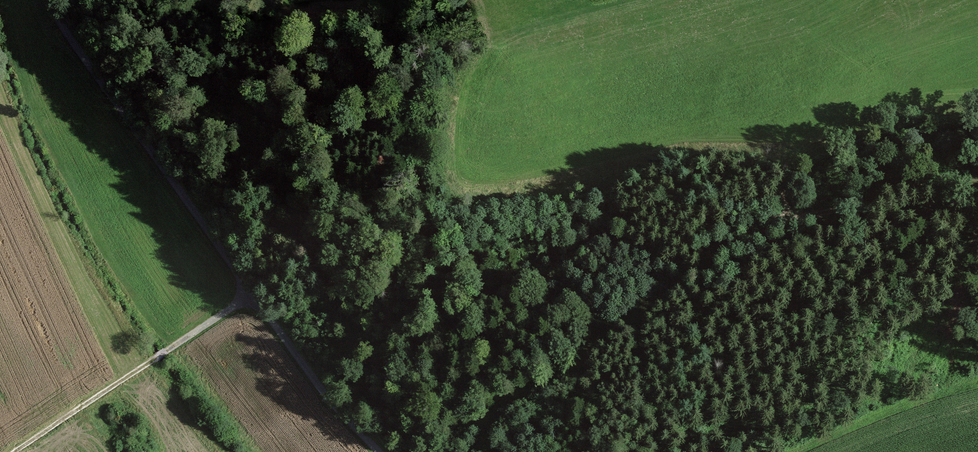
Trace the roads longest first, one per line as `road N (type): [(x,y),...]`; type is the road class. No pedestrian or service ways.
road 1 (unclassified): [(51,0),(250,297),(377,451)]
road 2 (track): [(563,366),(644,304),(775,228),(904,190),(977,181)]
road 3 (track): [(250,297),(15,451)]

